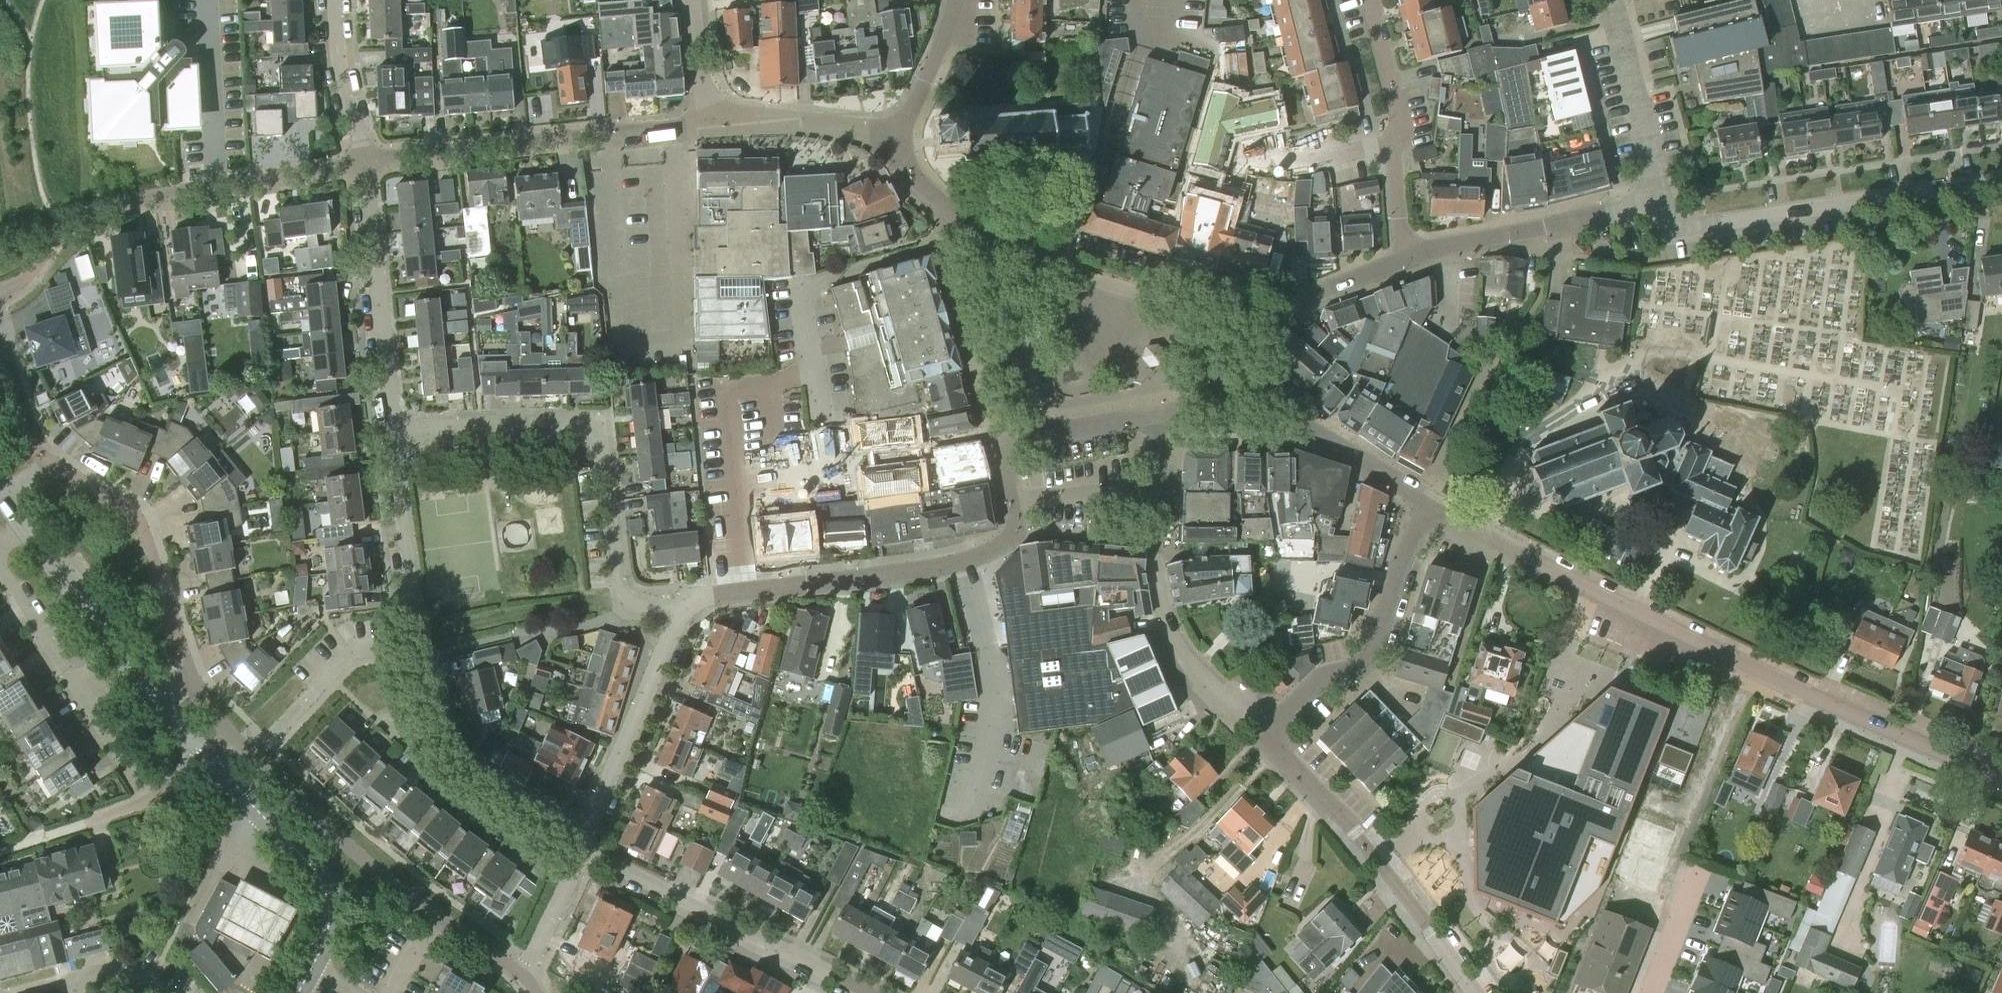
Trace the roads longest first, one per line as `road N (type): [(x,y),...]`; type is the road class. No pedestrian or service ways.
road 1 (residential): [(1428,504),(1753,671),(2001,781)]
road 2 (residential): [(690,600),(967,562),(1012,535),(1004,470),(1013,445),(1038,431)]
road 3 (residential): [(690,600),(659,608),(624,600),(600,421),(398,424)]
road 4 (residential): [(31,271),(62,224),(117,205),(371,163)]
road 5 (residential): [(1654,199),(1692,223),(2001,182)]
road 6 (residential): [(1260,736),(1184,660),(1160,604),(1155,419)]
road 7 (residential): [(371,163),(711,115)]
road 8 (residential): [(1038,431),(980,246),(882,139)]
road 9 (residential): [(1466,992),(1325,797),(1260,736)]
road 10 (residential): [(866,992),(598,856),(590,832)]
road 11 (residential): [(49,463),(139,516),(210,708)]
road 12 (residential): [(1260,736),(1312,688),(1362,669),(1377,648),(1401,558),(1428,504)]
road 13 (residential): [(147,800),(0,565)]
road 14 (residential): [(590,832),(484,776),(435,721),(422,644)]
road 15 (residential): [(29,528),(194,743)]
road 16 (residential): [(1404,258),(1392,139),(1398,112),(1369,0)]
road 17 (residential): [(398,424),(371,163)]
road 18 (residential): [(1404,258),(1278,303),(1221,343),(1218,398)]
road 19 (residential): [(1404,258),(1654,199)]
road 20 (residential): [(304,992),(328,934),(318,875),(228,780)]
road 21 (residential): [(590,832),(690,600)]
road 22 (residential): [(1428,504),(1266,401),(1218,398)]
road 23 (residential): [(422,644),(398,424)]
road 24 (residential): [(1654,199),(1608,0)]
road 25 (residential): [(538,992),(531,960),(590,832)]
road 26 (residential): [(882,139),(844,127),(711,115)]
road 27 (residential): [(371,163),(338,71),(334,0)]
road 28 (residential): [(882,139),(910,109),(954,0)]
road 29 (residential): [(422,644),(359,653),(309,696)]

